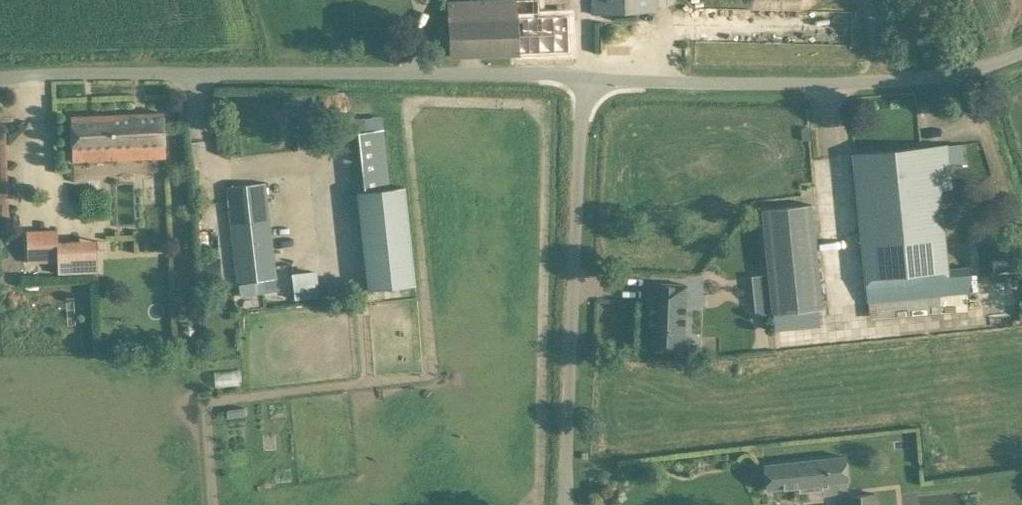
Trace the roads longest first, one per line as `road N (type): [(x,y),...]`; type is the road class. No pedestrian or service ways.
road 1 (unclassified): [(581,75),(110,69),(0,77)]
road 2 (unclassified): [(1021,42),(901,78),(626,82),(581,75)]
road 3 (unclassified): [(558,504),(581,75)]

